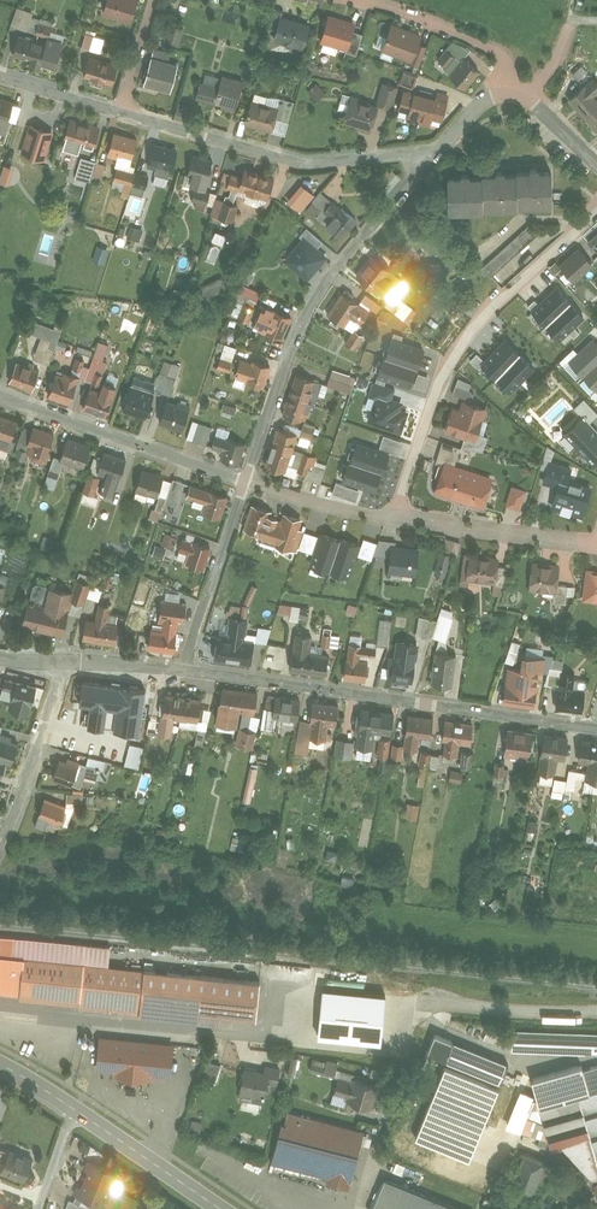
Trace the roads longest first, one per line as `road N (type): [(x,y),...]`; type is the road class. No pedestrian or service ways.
road 1 (residential): [(183,669),(596,726)]
road 2 (residential): [(244,483),(308,308),(435,151)]
road 3 (residential): [(395,521),(436,395),(469,332),(596,212)]
road 4 (residential): [(121,111),(300,160),(435,151)]
road 5 (residential): [(270,1035),(0,1009)]
road 6 (residential): [(0,391),(244,483)]
road 7 (residential): [(0,857),(63,664)]
road 8 (residential): [(395,521),(596,545)]
road 9 (residential): [(183,669),(244,483)]
road 10 (residential): [(359,0),(502,53),(522,91)]
road 11 (secondary): [(221,1208),(76,1109)]
road 12 (residential): [(244,483),(395,521)]
road 13 (residential): [(0,74),(121,111)]
road 14 (residential): [(63,664),(183,669)]

